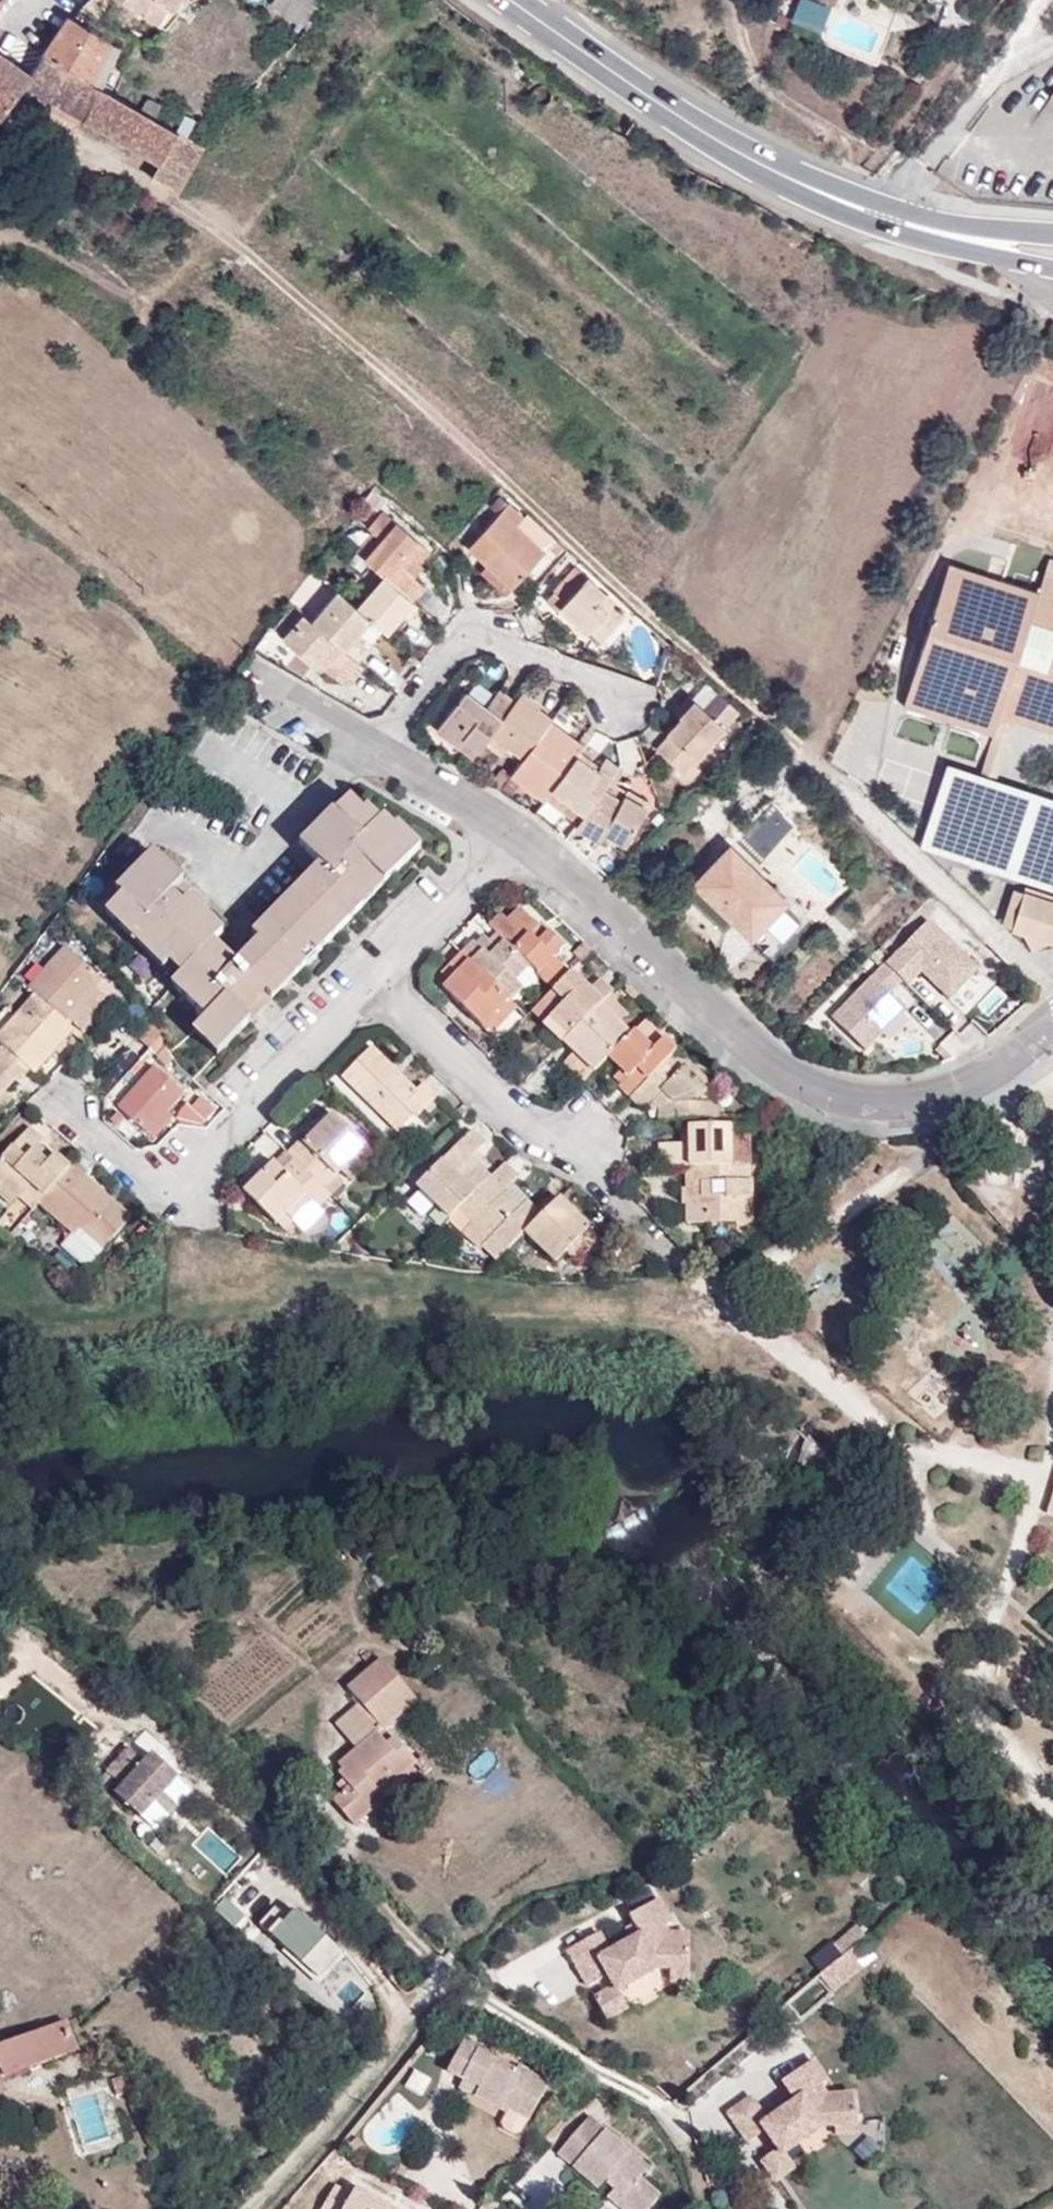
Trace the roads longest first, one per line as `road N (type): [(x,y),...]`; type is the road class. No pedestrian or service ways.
road 1 (unclassified): [(1052,1016),(963,1085),(894,1095),(779,1073),(666,964),(517,844)]
road 2 (residential): [(378,976),(195,1170),(173,1178),(131,1167),(65,1105)]
road 3 (residential): [(378,976),(523,1122),(646,1231)]
road 4 (residential): [(1052,991),(810,756)]
road 5 (primary): [(531,13),(801,185)]
road 6 (residential): [(376,749),(468,638),(502,640),(624,701)]
road 7 (primary): [(801,185),(939,243),(1052,267)]
road 8 (residential): [(883,202),(1039,0)]
road 9 (residential): [(517,844),(378,976)]
road 10 (primary): [(1052,237),(883,202)]
road 11 (unclassified): [(517,844),(448,788),(376,749)]

